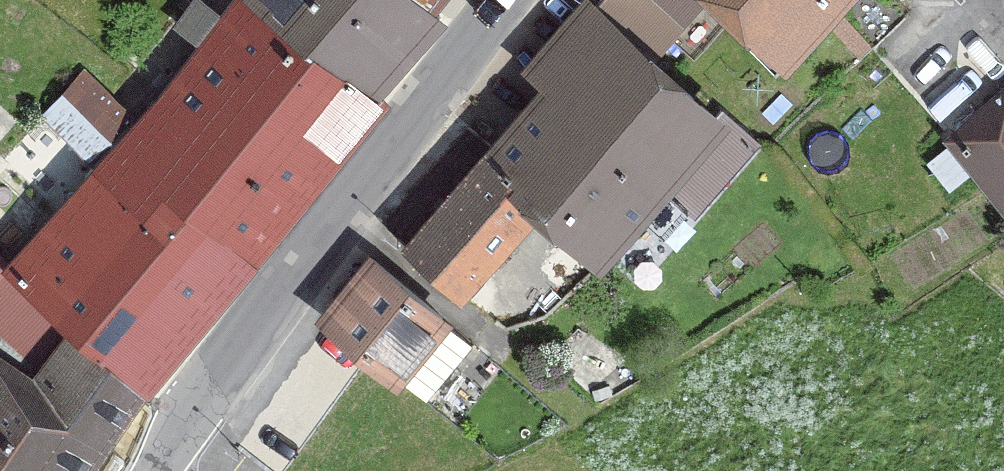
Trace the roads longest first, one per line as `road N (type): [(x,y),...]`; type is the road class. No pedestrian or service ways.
road 1 (secondary): [(512,0),(157,470)]

